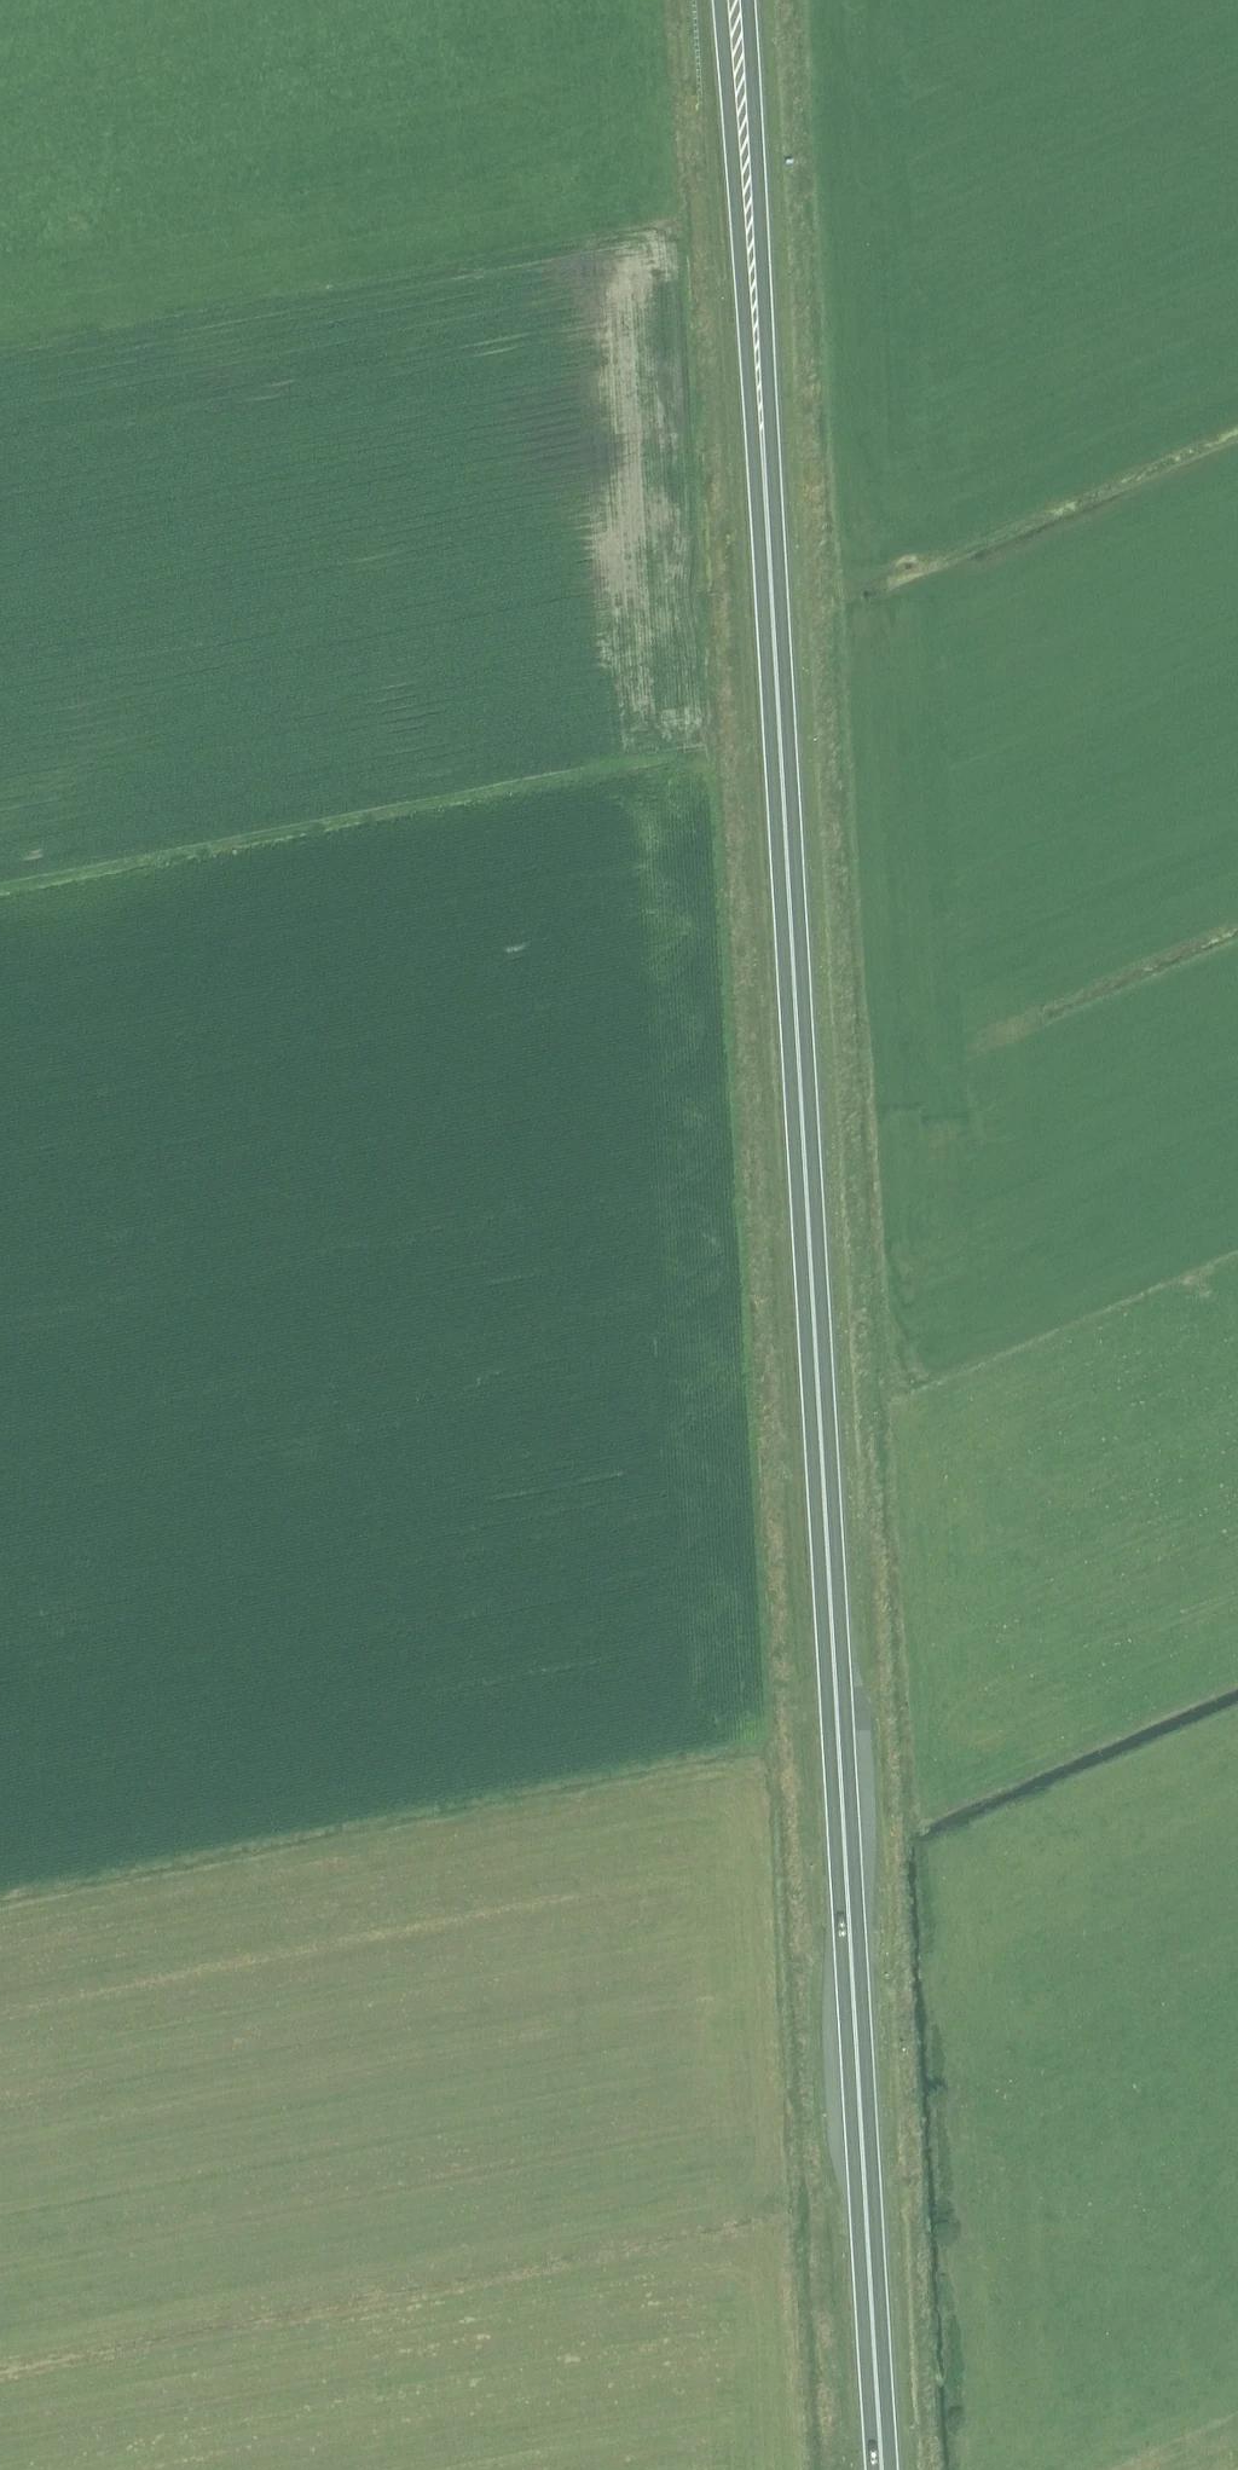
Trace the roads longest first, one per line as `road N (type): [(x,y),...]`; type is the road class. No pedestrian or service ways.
road 1 (trunk): [(883,2469),(743,103)]

